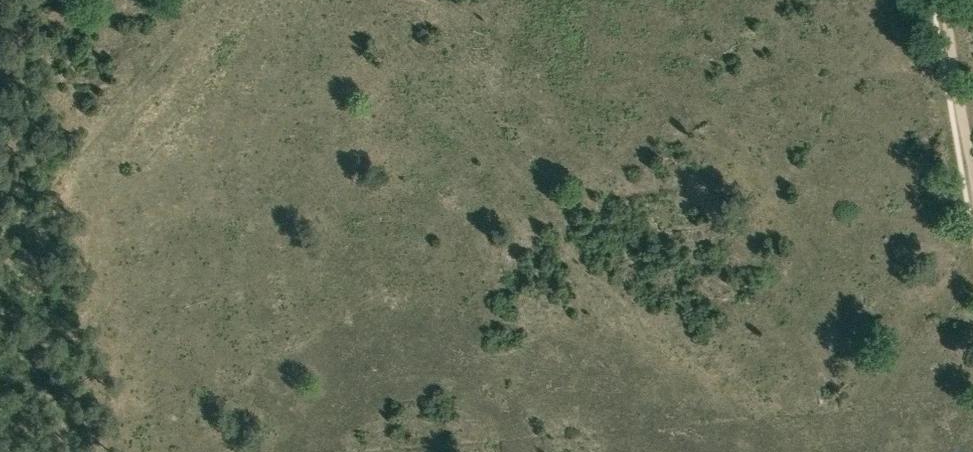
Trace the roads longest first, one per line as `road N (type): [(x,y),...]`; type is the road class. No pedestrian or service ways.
road 1 (track): [(944,0),(972,162)]

